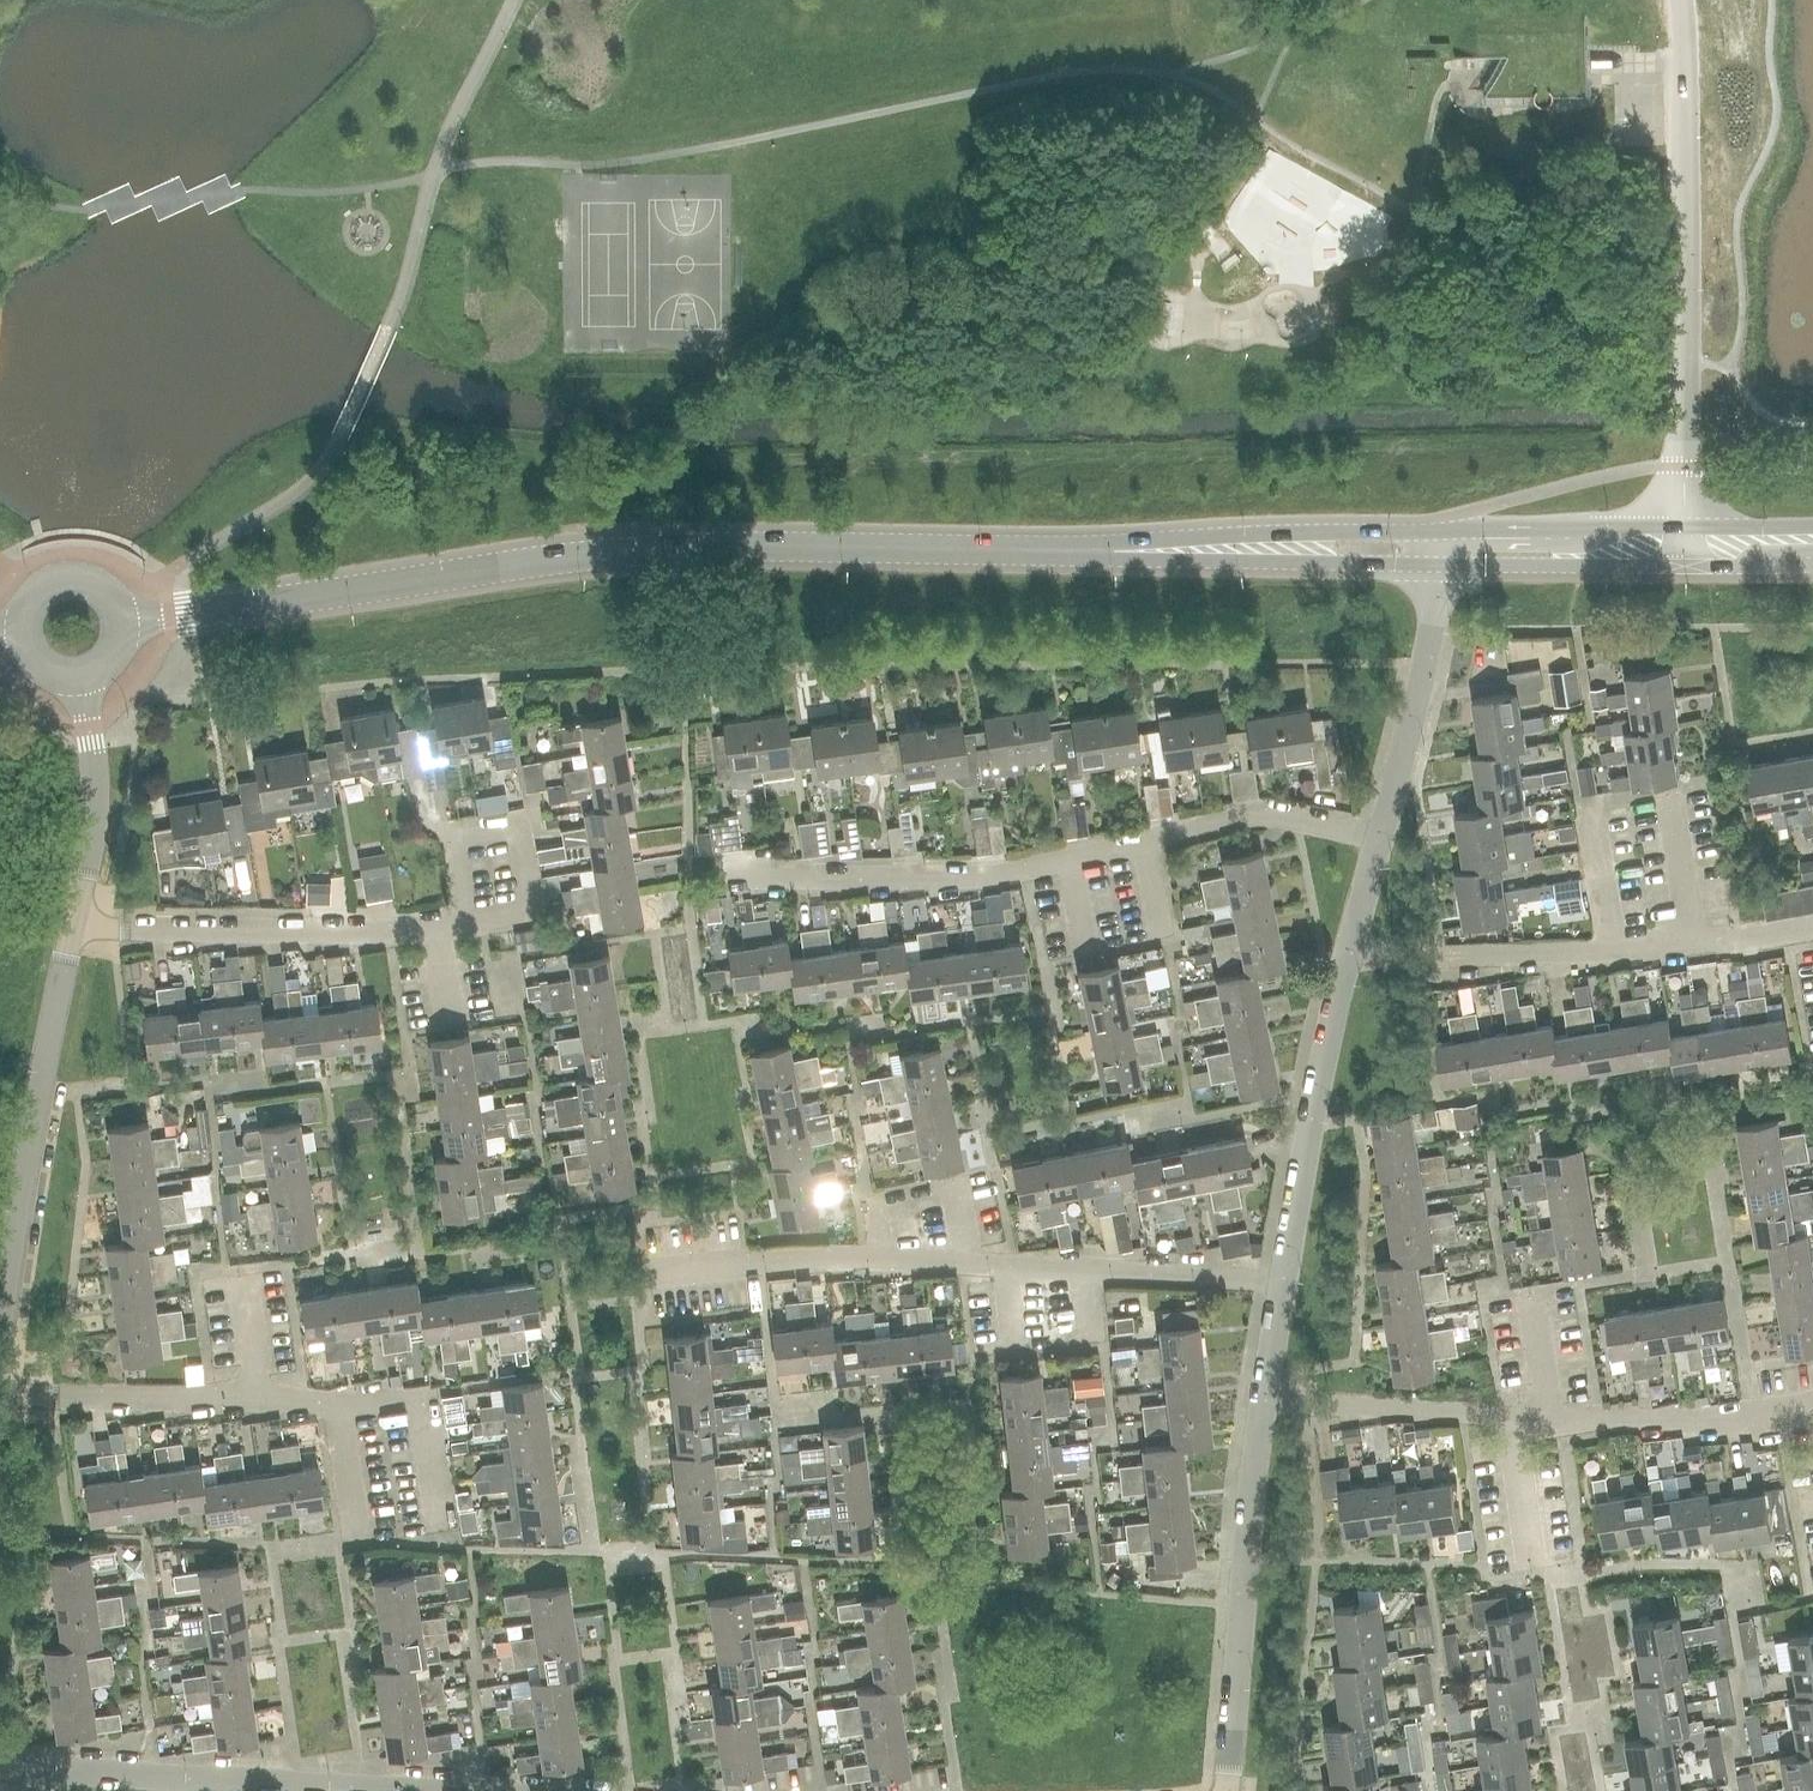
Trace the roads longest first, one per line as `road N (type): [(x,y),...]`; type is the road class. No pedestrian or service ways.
road 1 (tertiary): [(1448,547),(648,552),(136,620)]
road 2 (residential): [(728,871),(1005,872),(1262,814),(1378,840)]
road 3 (residential): [(1277,1284),(851,1256),(659,1271)]
road 4 (unclassified): [(1687,541),(1673,0)]
road 5 (residential): [(523,915),(433,930),(75,925)]
road 6 (tertiary): [(0,1342),(75,925)]
road 7 (residential): [(0,1396),(339,1406),(422,1398)]
road 8 (residential): [(1262,1400),(1225,1790)]
road 9 (residential): [(1347,962),(1277,1284)]
road 10 (residential): [(1812,1414),(1508,1417)]
road 11 (residential): [(1448,547),(1378,840)]
road 12 (residential): [(1612,951),(1347,962)]
road 13 (residential): [(450,1790),(195,1777)]
road 14 (residential): [(1508,1417),(1262,1400)]
road 15 (tertiary): [(1448,547),(1687,541)]
road 16 (tertiary): [(75,925),(98,783),(81,691)]
road 17 (residential): [(195,1777),(0,1769)]
road 18 (tertiary): [(136,620),(116,582),(81,567),(59,569),(20,601),(14,636)]
road 19 (residential): [(1670,789),(1696,945)]
road 20 (residential): [(1533,1571),(1508,1417)]
road 21 (residential): [(1590,802),(1612,951)]
road 22 (residential): [(1378,840),(1347,962)]
road 23 (tertiary): [(1687,541),(1812,537)]

